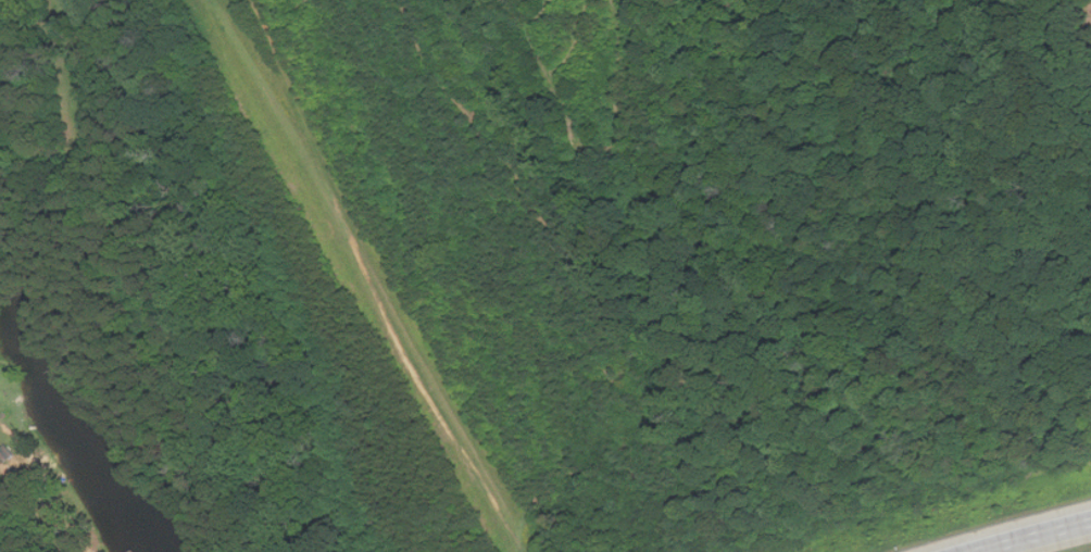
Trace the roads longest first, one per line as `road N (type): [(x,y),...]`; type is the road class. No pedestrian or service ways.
road 1 (residential): [(234,0),(529,551)]

